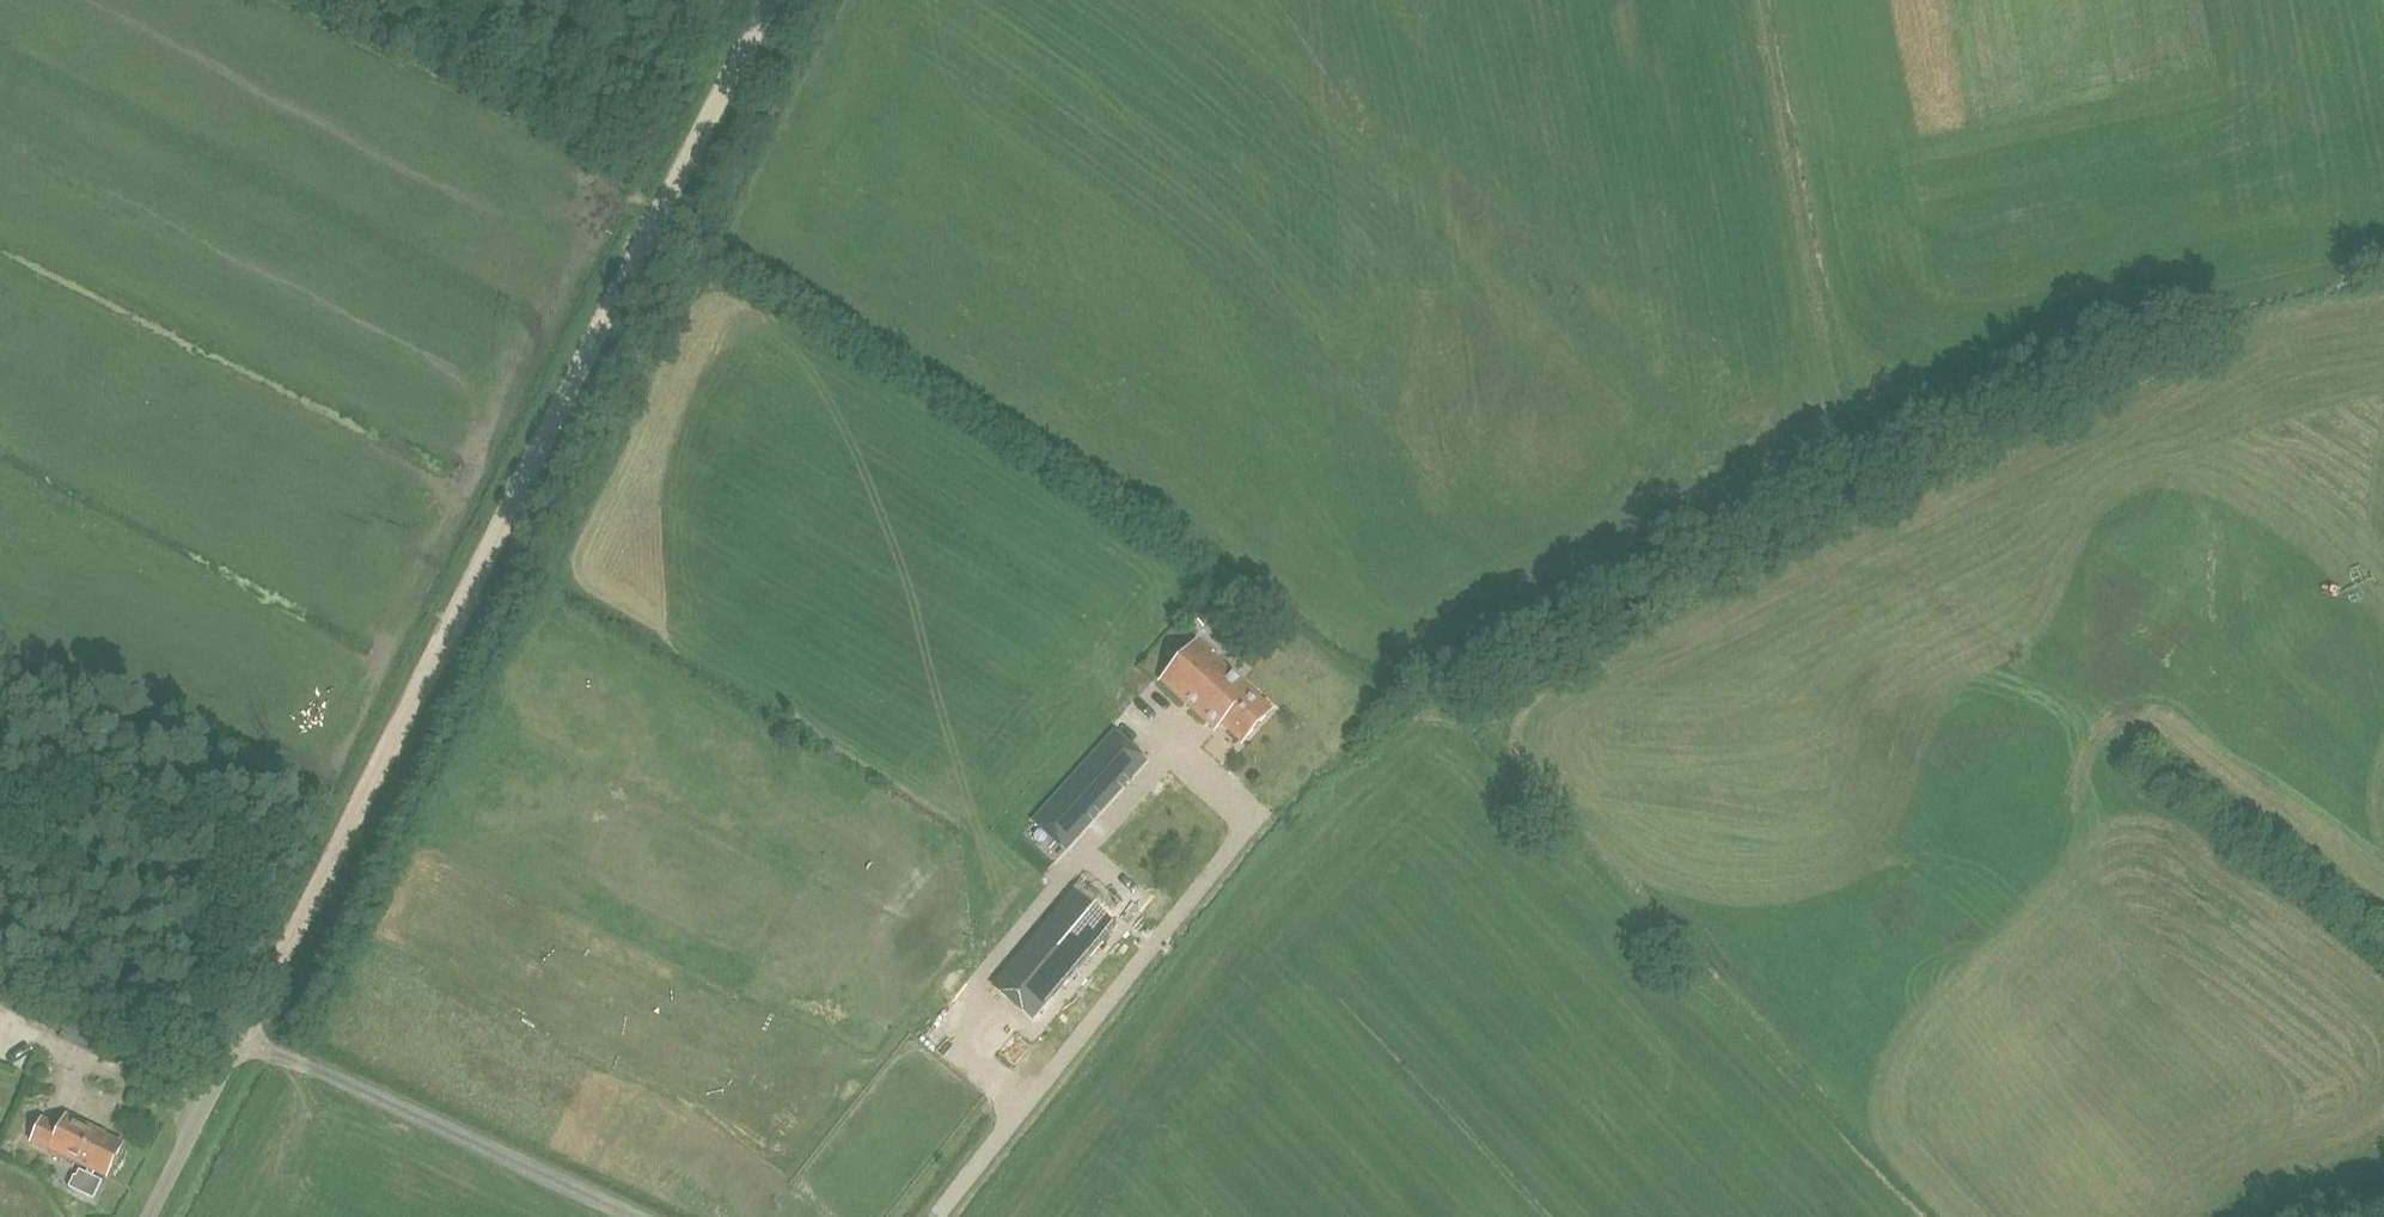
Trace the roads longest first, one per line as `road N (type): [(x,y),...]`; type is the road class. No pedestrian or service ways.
road 1 (track): [(241,1041),(764,0)]
road 2 (unclassified): [(150,1216),(241,1041)]

